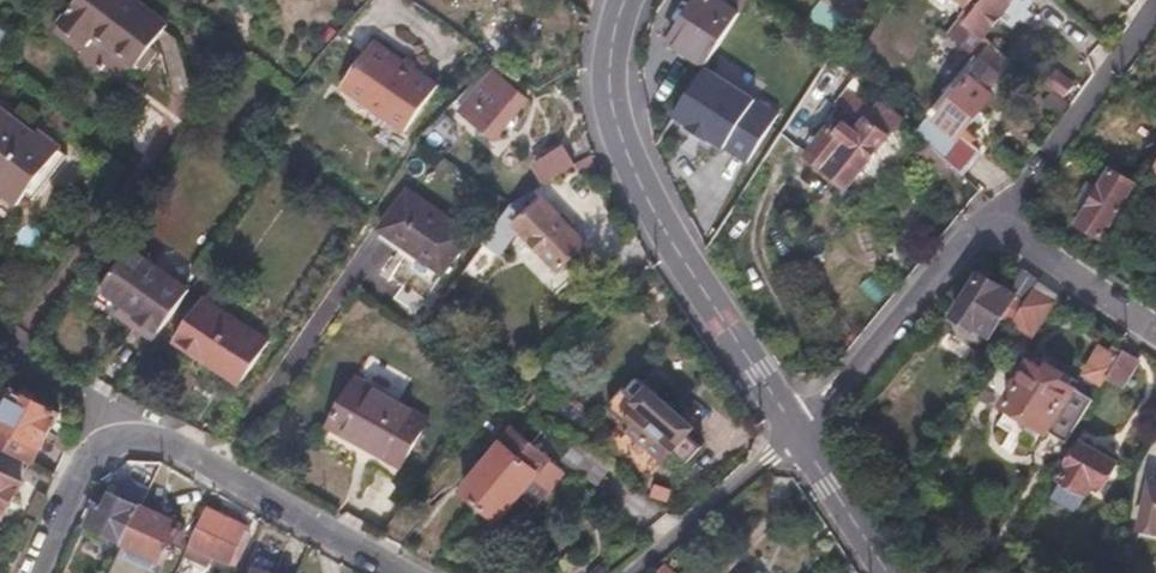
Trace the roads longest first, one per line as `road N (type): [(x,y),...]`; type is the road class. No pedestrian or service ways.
road 1 (tertiary): [(794,432),(668,235),(620,135),(609,85),(626,0)]
road 2 (residential): [(38,572),(88,465),(105,445),(142,436),(179,448),(406,572)]
road 3 (residential): [(794,432),(987,219)]
road 4 (residential): [(1155,4),(1030,184),(987,219)]
road 5 (residential): [(634,572),(794,432)]
road 6 (residential): [(987,219),(1155,334)]
road 7 (tertiary): [(887,572),(794,432)]

